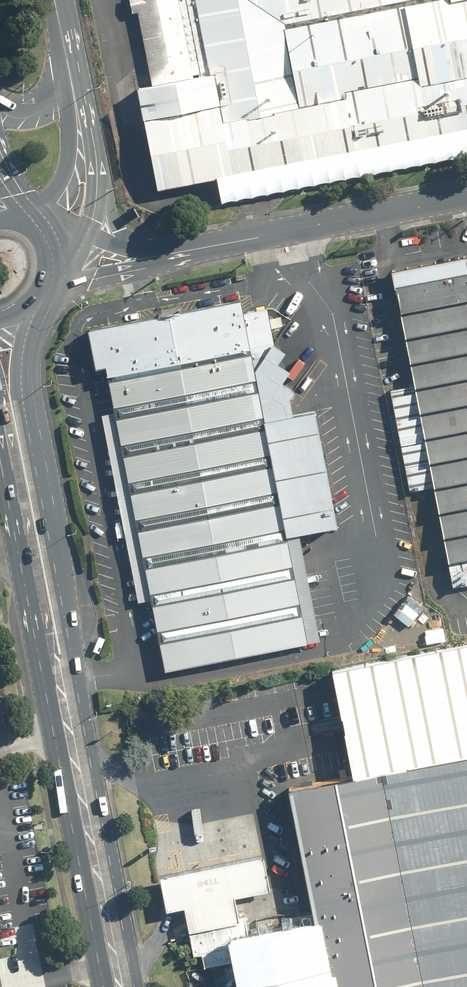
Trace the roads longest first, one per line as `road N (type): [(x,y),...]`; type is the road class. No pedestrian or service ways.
road 1 (primary): [(37,304),(25,367),(65,620),(62,699)]
road 2 (primary): [(62,699),(120,986)]
road 3 (primary): [(62,699),(37,630),(0,438)]
road 4 (unclassified): [(222,244),(466,197)]
road 5 (unclassified): [(222,244),(45,298)]
road 6 (secondary): [(32,218),(65,168),(73,102)]

